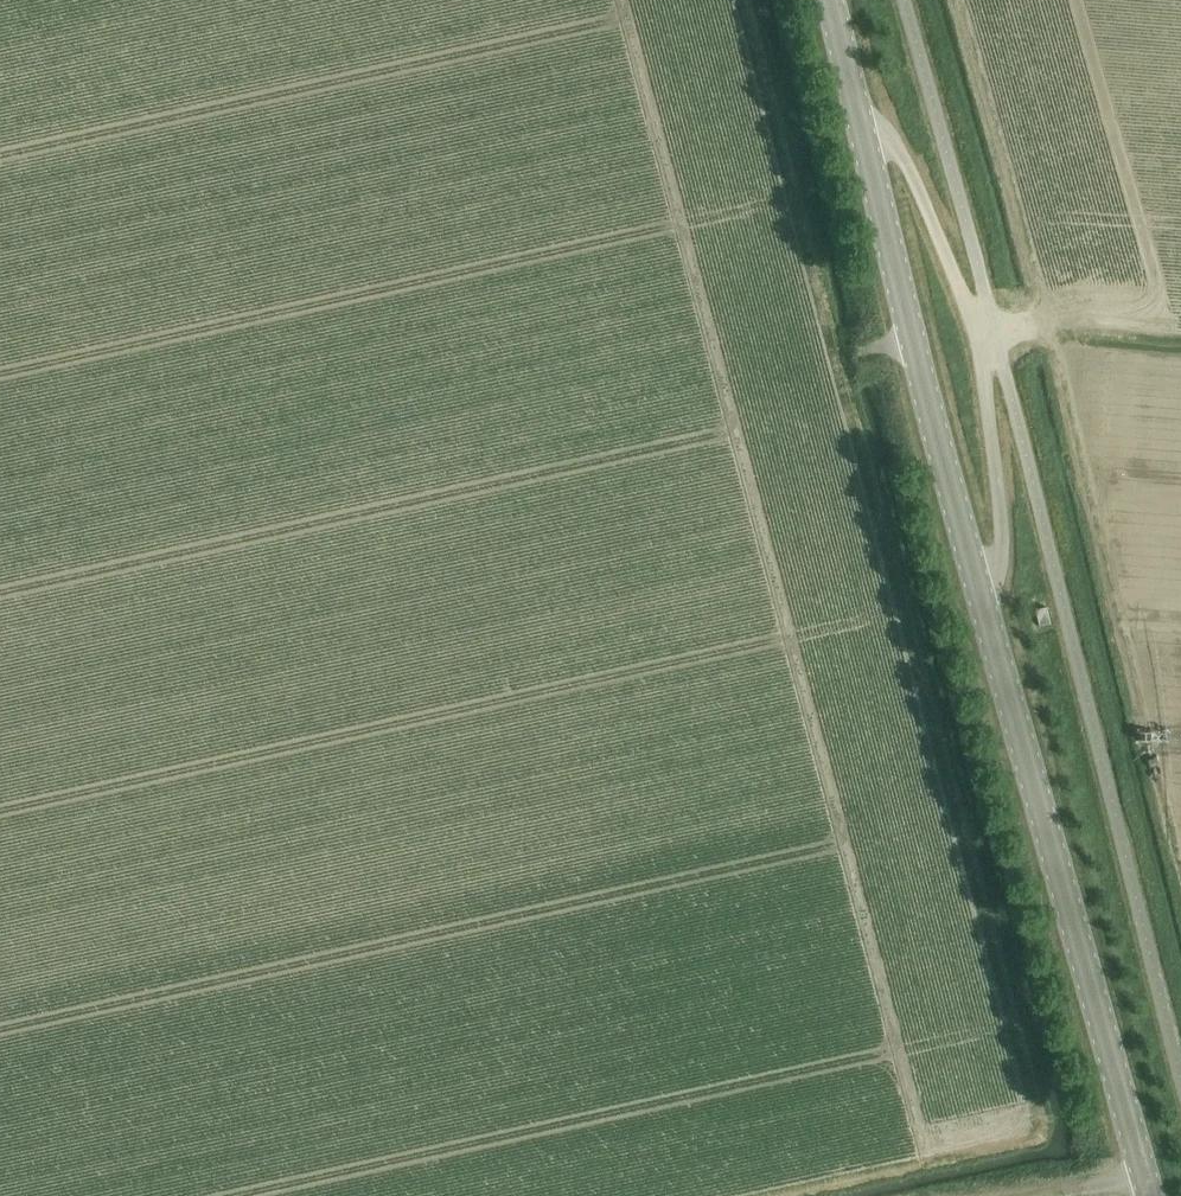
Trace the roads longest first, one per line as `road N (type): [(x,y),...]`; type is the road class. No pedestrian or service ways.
road 1 (secondary): [(1151,1195),(984,607),(830,0)]

